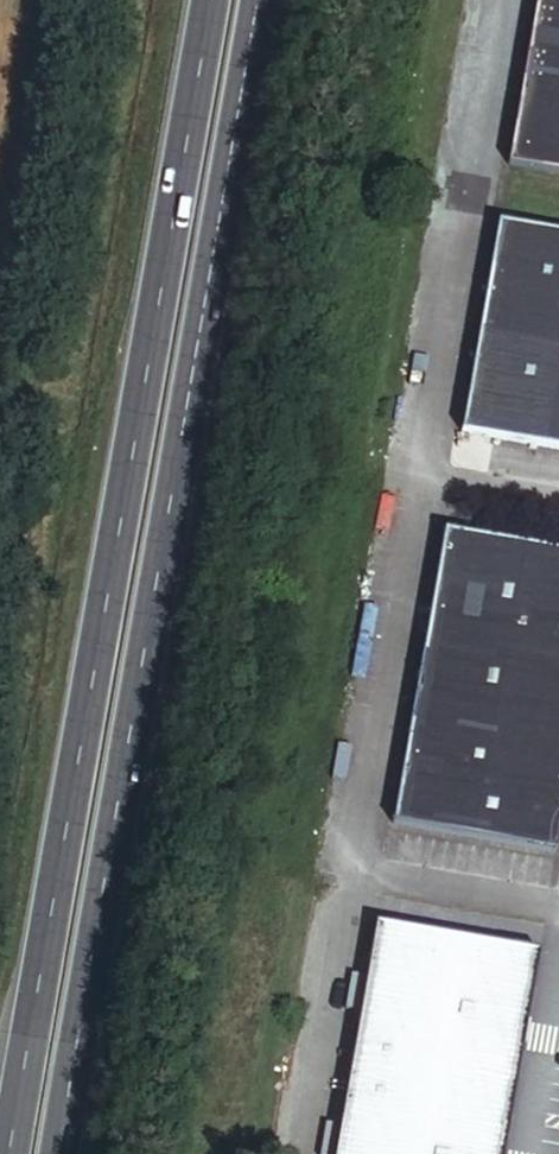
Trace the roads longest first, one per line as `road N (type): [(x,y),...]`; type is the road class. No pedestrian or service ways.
road 1 (primary): [(212,0),(14,1153)]
road 2 (primary): [(64,1153),(256,0)]

